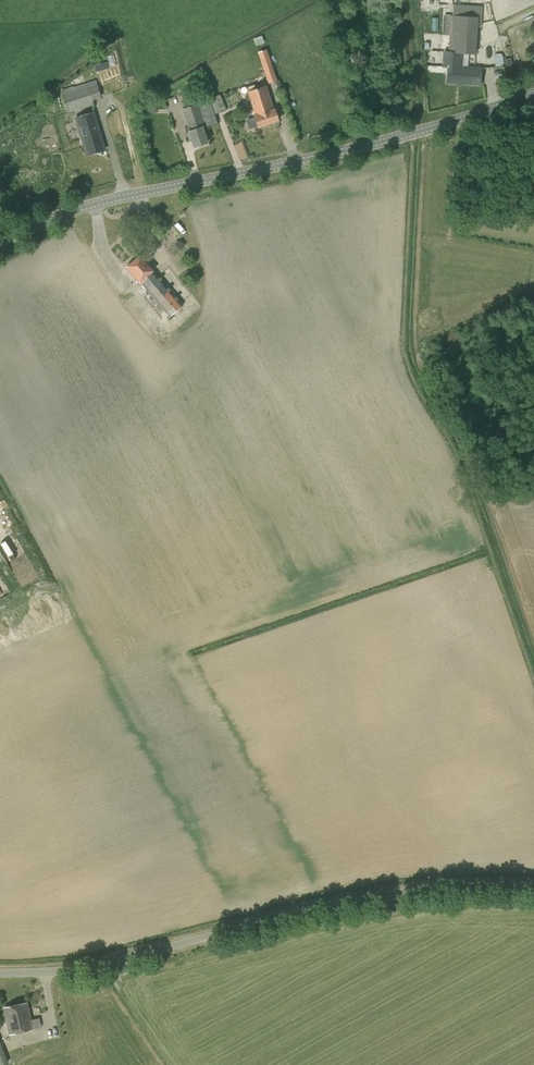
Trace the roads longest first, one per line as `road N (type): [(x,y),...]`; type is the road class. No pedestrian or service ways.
road 1 (tertiary): [(0,243),(96,203),(333,154),(533,94)]
road 2 (unclassified): [(533,885),(355,900),(138,954),(0,971)]

